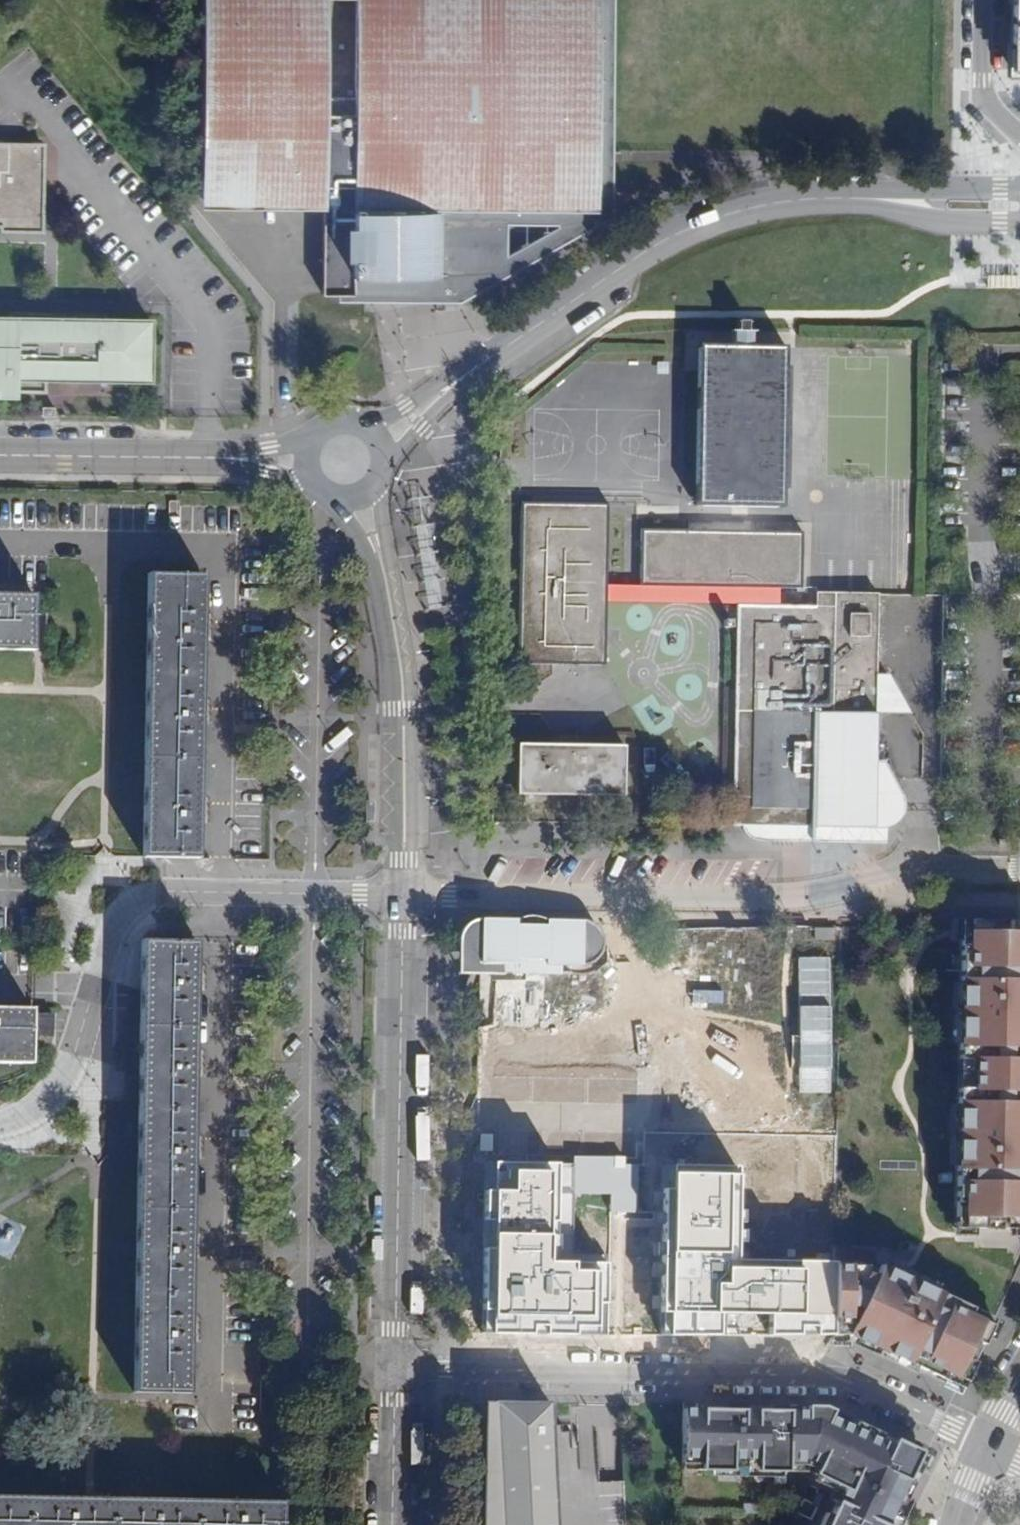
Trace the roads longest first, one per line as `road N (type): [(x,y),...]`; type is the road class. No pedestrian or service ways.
road 1 (unclassified): [(402,896),(781,898),(913,865),(1019,869)]
road 2 (residential): [(395,1354),(822,1371),(988,1434)]
road 3 (residential): [(0,1124),(25,1113),(50,1083),(87,991),(107,896),(402,896)]
road 4 (unclassified): [(826,198),(751,208),(602,271),(379,439)]
road 5 (residential): [(402,896),(395,1354)]
road 6 (residential): [(360,497),(401,661),(402,896)]
road 7 (residential): [(304,460),(0,455)]
road 8 (unclassified): [(826,198),(929,219),(1019,222)]
road 9 (unclassified): [(1019,191),(826,198)]
road 10 (residential): [(395,1354),(392,1524)]
road 11 (unclassified): [(1019,133),(985,101),(983,0)]

